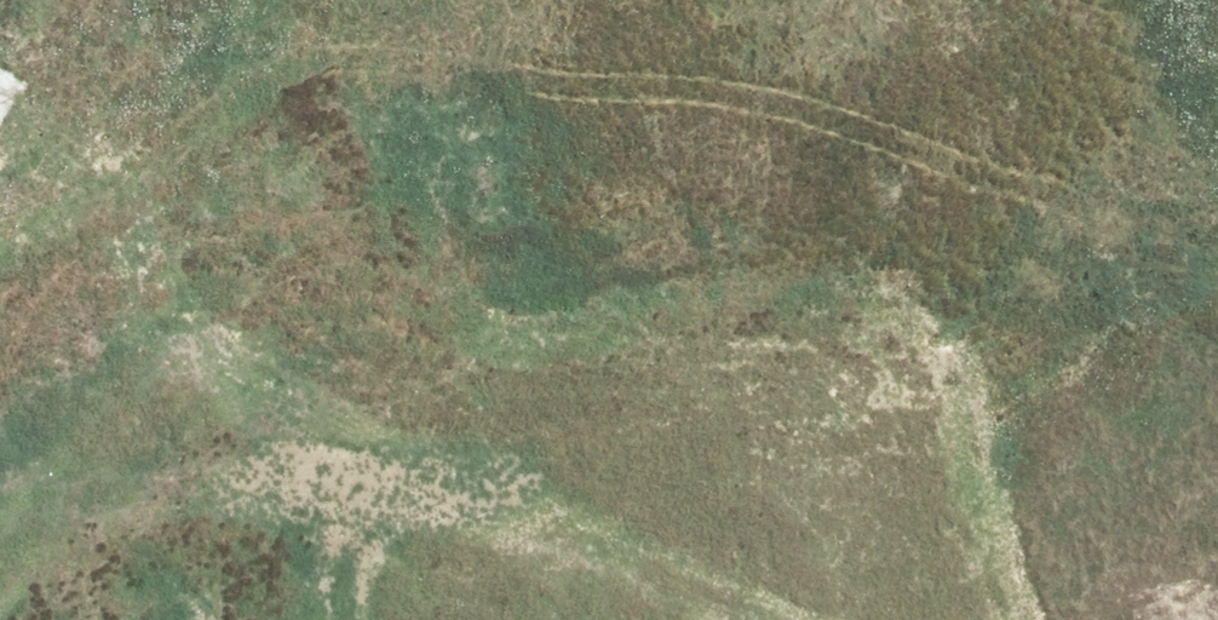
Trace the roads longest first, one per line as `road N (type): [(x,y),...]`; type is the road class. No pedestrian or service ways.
road 1 (residential): [(201,224),(477,98),(810,0)]
road 2 (residential): [(943,0),(1112,619)]
road 3 (residential): [(261,619),(201,224)]
road 4 (residential): [(0,352),(201,224)]

